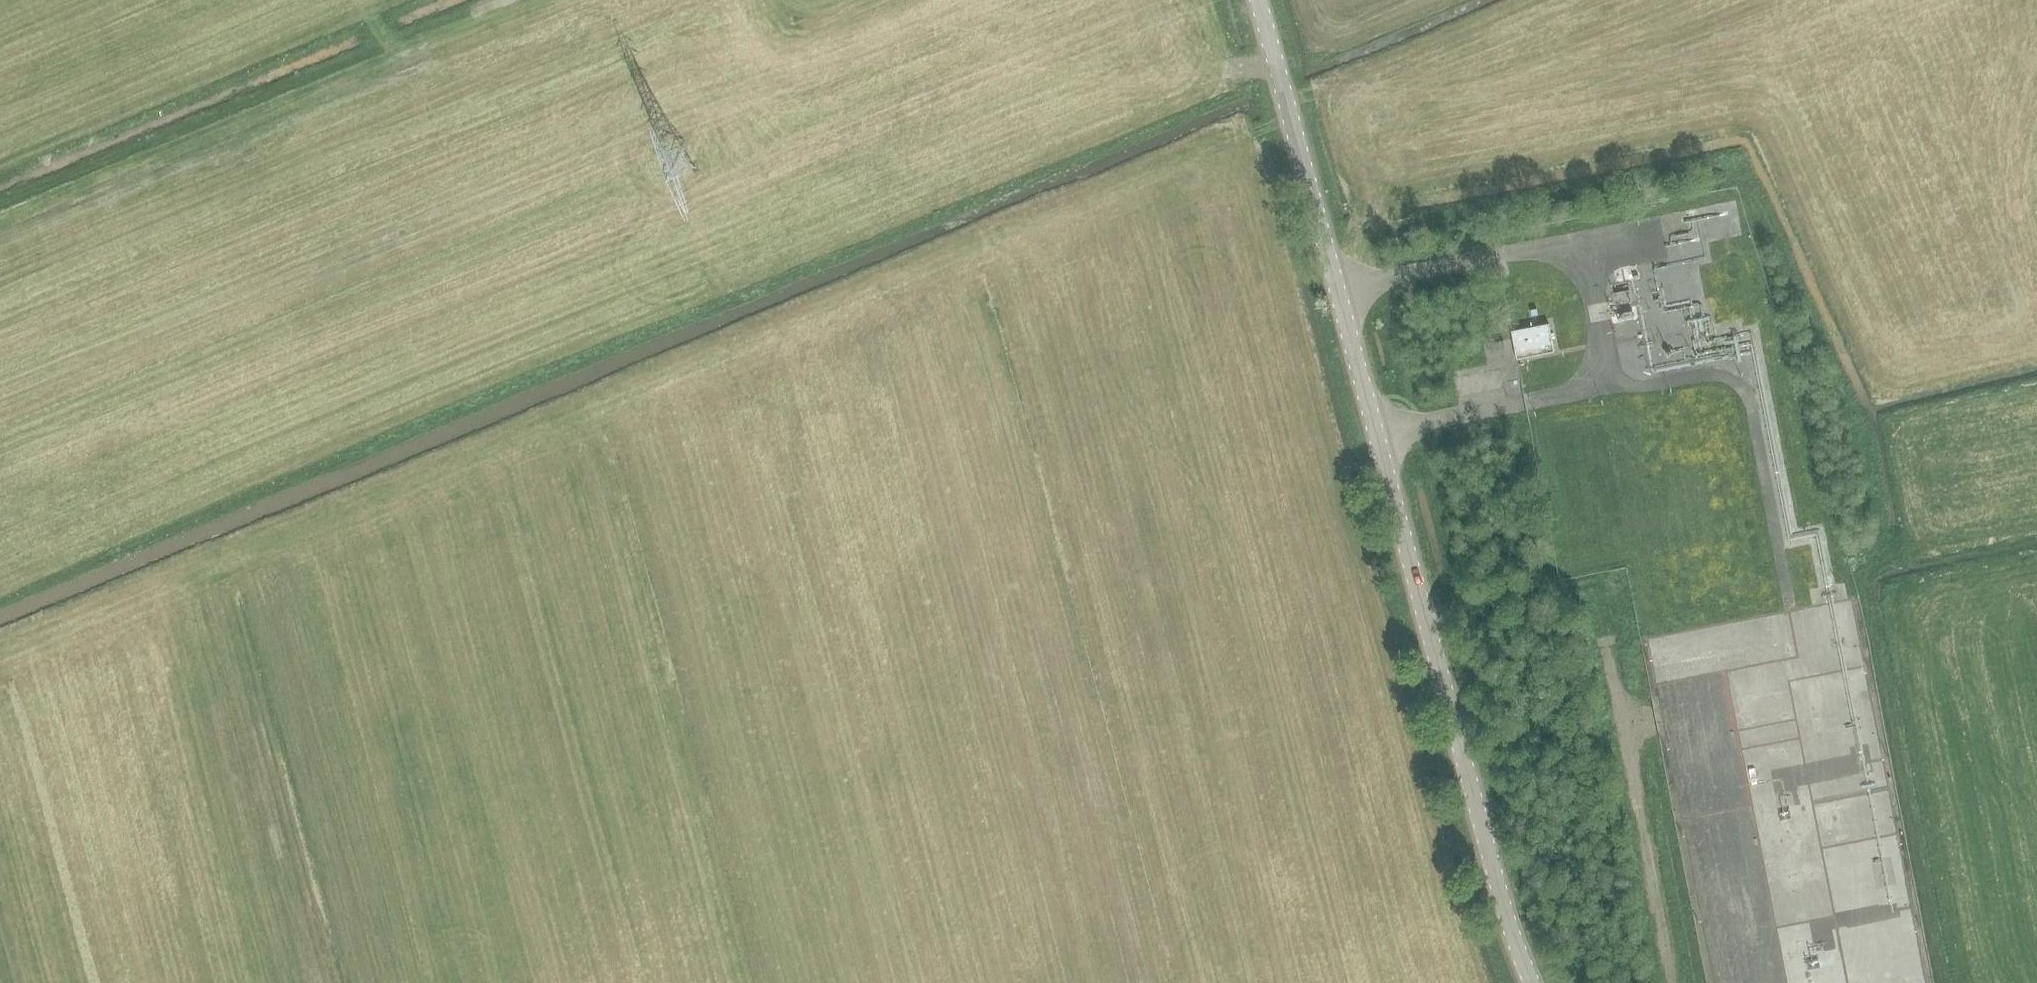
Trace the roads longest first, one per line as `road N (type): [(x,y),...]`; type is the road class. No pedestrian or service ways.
road 1 (tertiary): [(1536,982),(1252,0)]

